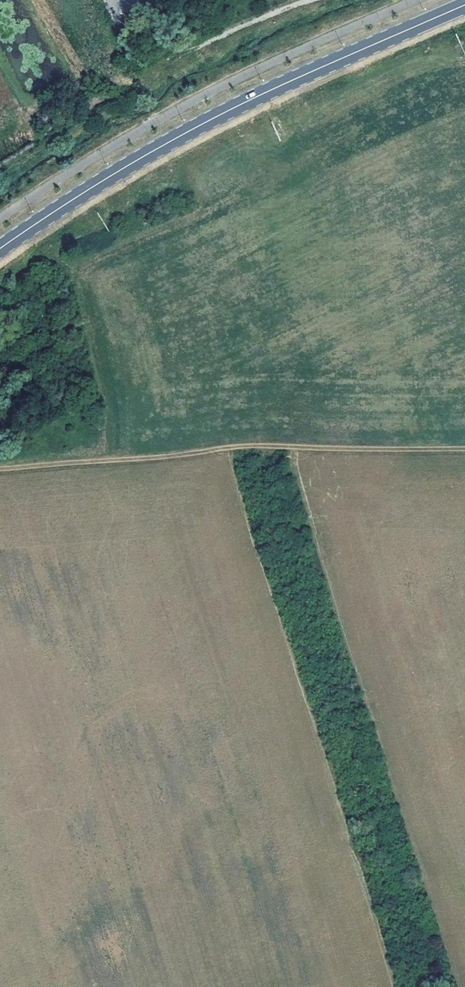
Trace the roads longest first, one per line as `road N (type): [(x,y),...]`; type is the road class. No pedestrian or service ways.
road 1 (secondary): [(0,248),(201,125),(464,5)]
road 2 (track): [(0,463),(290,445),(464,447)]

